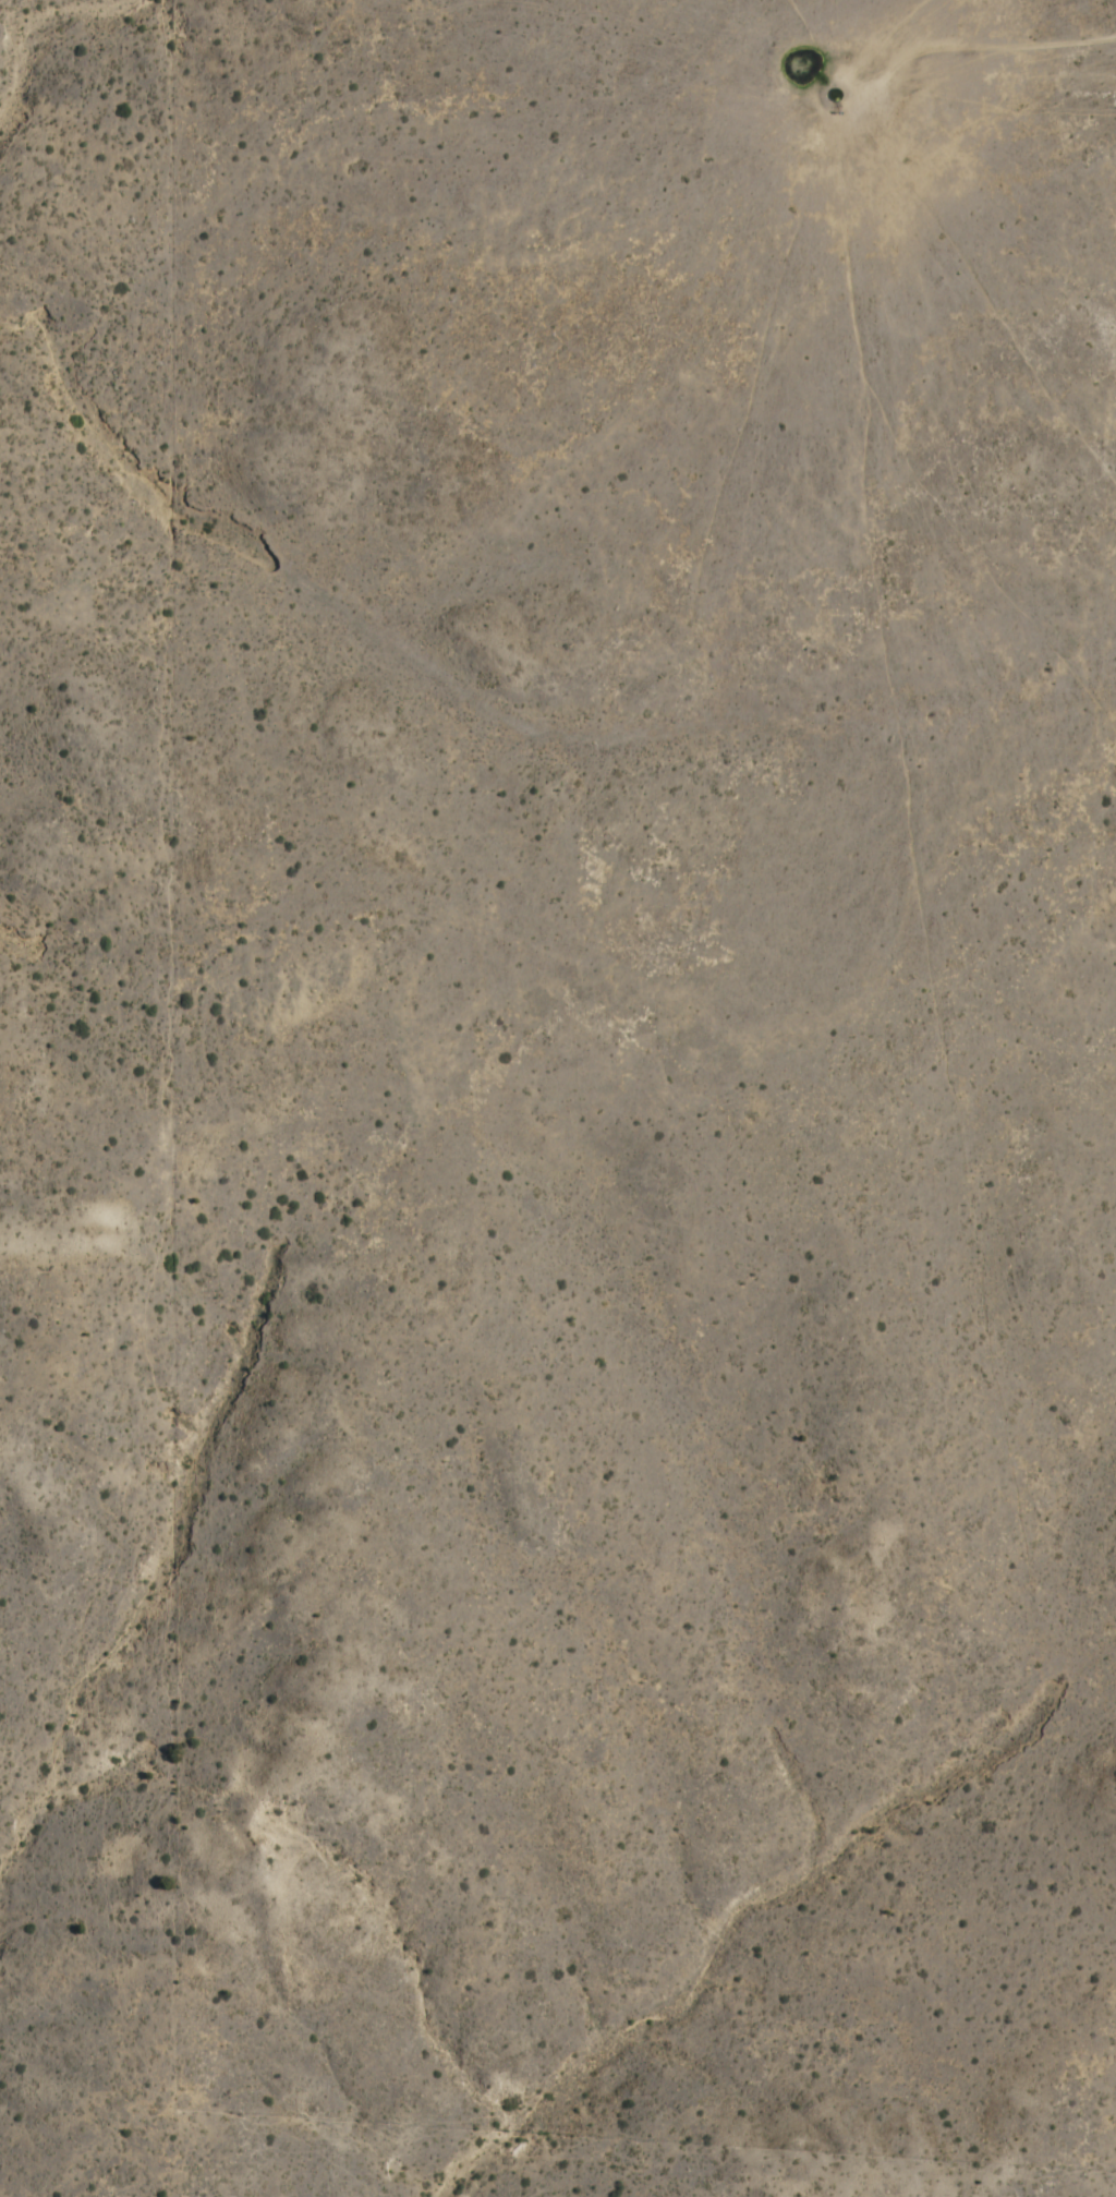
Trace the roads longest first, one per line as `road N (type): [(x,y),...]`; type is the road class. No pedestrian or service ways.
road 1 (residential): [(966,0),(938,15),(953,34),(1115,6)]

